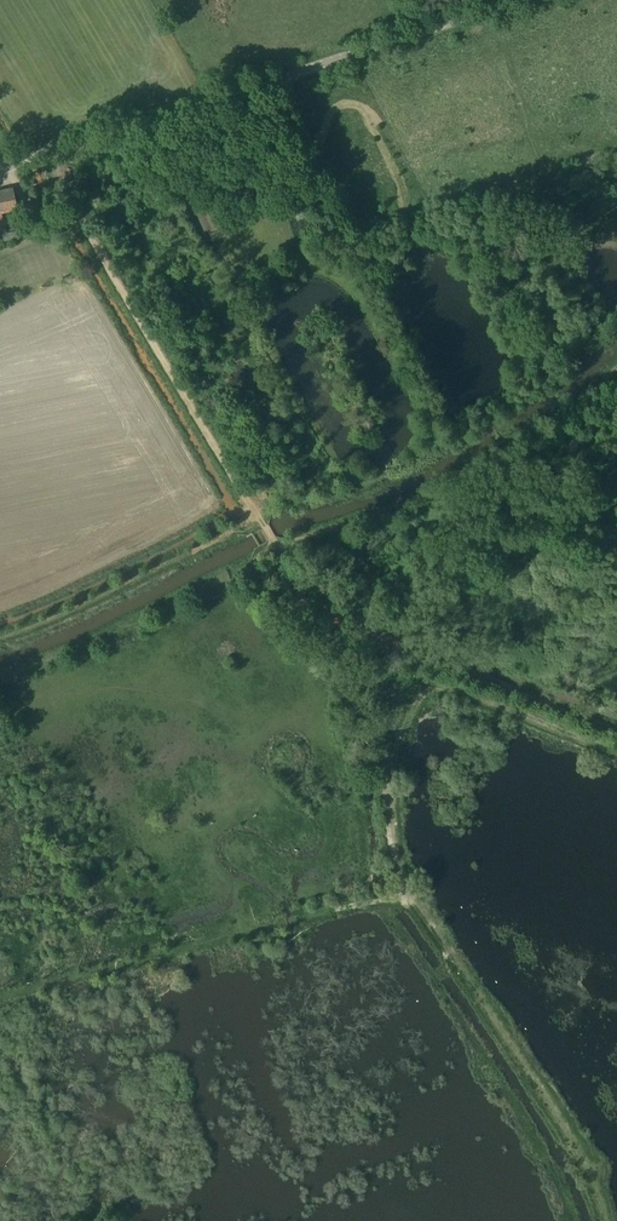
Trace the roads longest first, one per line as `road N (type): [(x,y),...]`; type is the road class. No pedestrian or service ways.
road 1 (track): [(276,545),(259,558),(260,581),(289,609),(424,679),(392,761),(390,812),(404,887),(154,956)]
road 2 (tertiary): [(512,0),(50,151)]
road 3 (track): [(50,151),(76,216),(258,518)]
road 4 (track): [(404,887),(591,1168),(603,1220)]
road 5 (track): [(276,545),(320,598),(616,719)]
road 6 (track): [(276,545),(399,500),(511,444),(616,366)]
road 7 (track): [(262,84),(339,231),(380,258),(396,246)]
road 8 (track): [(616,754),(424,679)]

